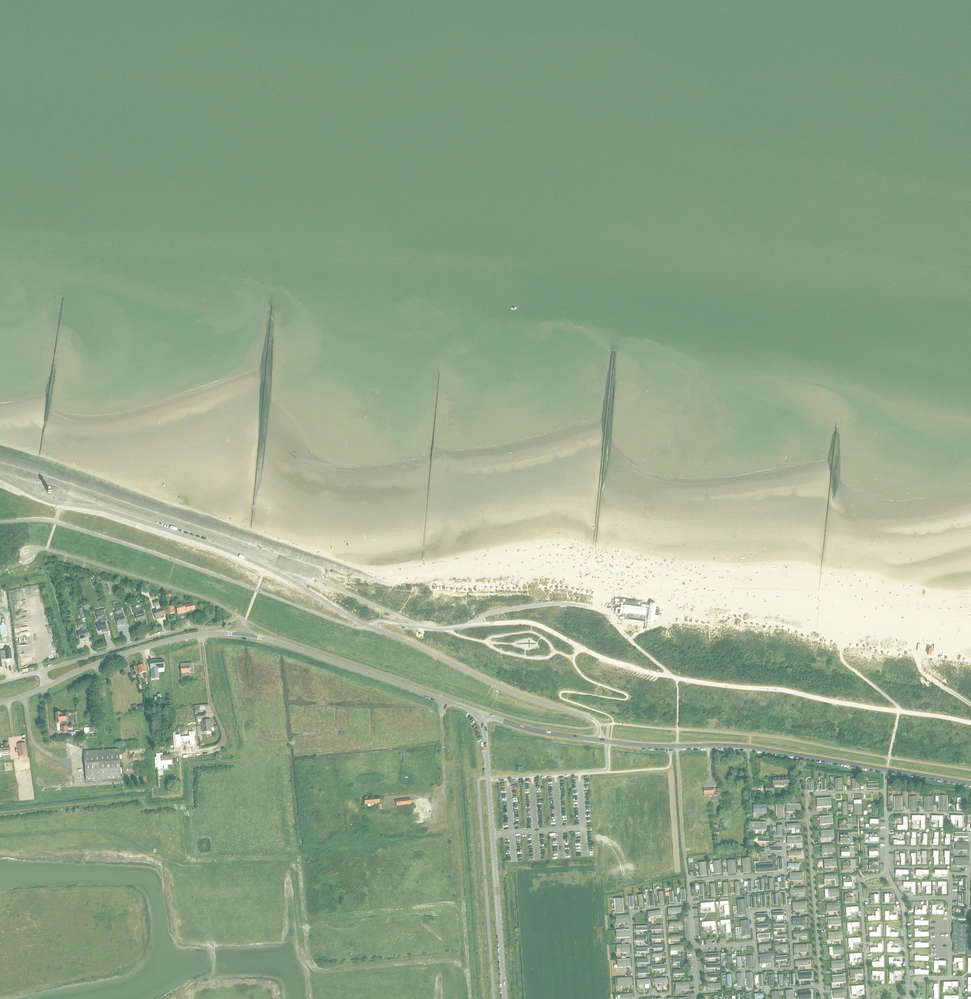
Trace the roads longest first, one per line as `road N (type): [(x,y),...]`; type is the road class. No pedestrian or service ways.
road 1 (unclassified): [(0,478),(47,501),(226,550),(359,622),(598,725)]
road 2 (unclassified): [(970,783),(748,747),(599,740)]
road 3 (unclassified): [(480,719),(505,998)]
road 4 (unclassified): [(480,719),(244,635)]
road 5 (unclassified): [(0,703),(114,657),(203,634)]
road 6 (unclassified): [(203,634),(195,627),(0,683)]
road 7 (track): [(184,752),(223,739),(203,634)]
road 8 (track): [(887,873),(861,881),(869,998)]
road 9 (unclassified): [(599,740),(480,719)]

